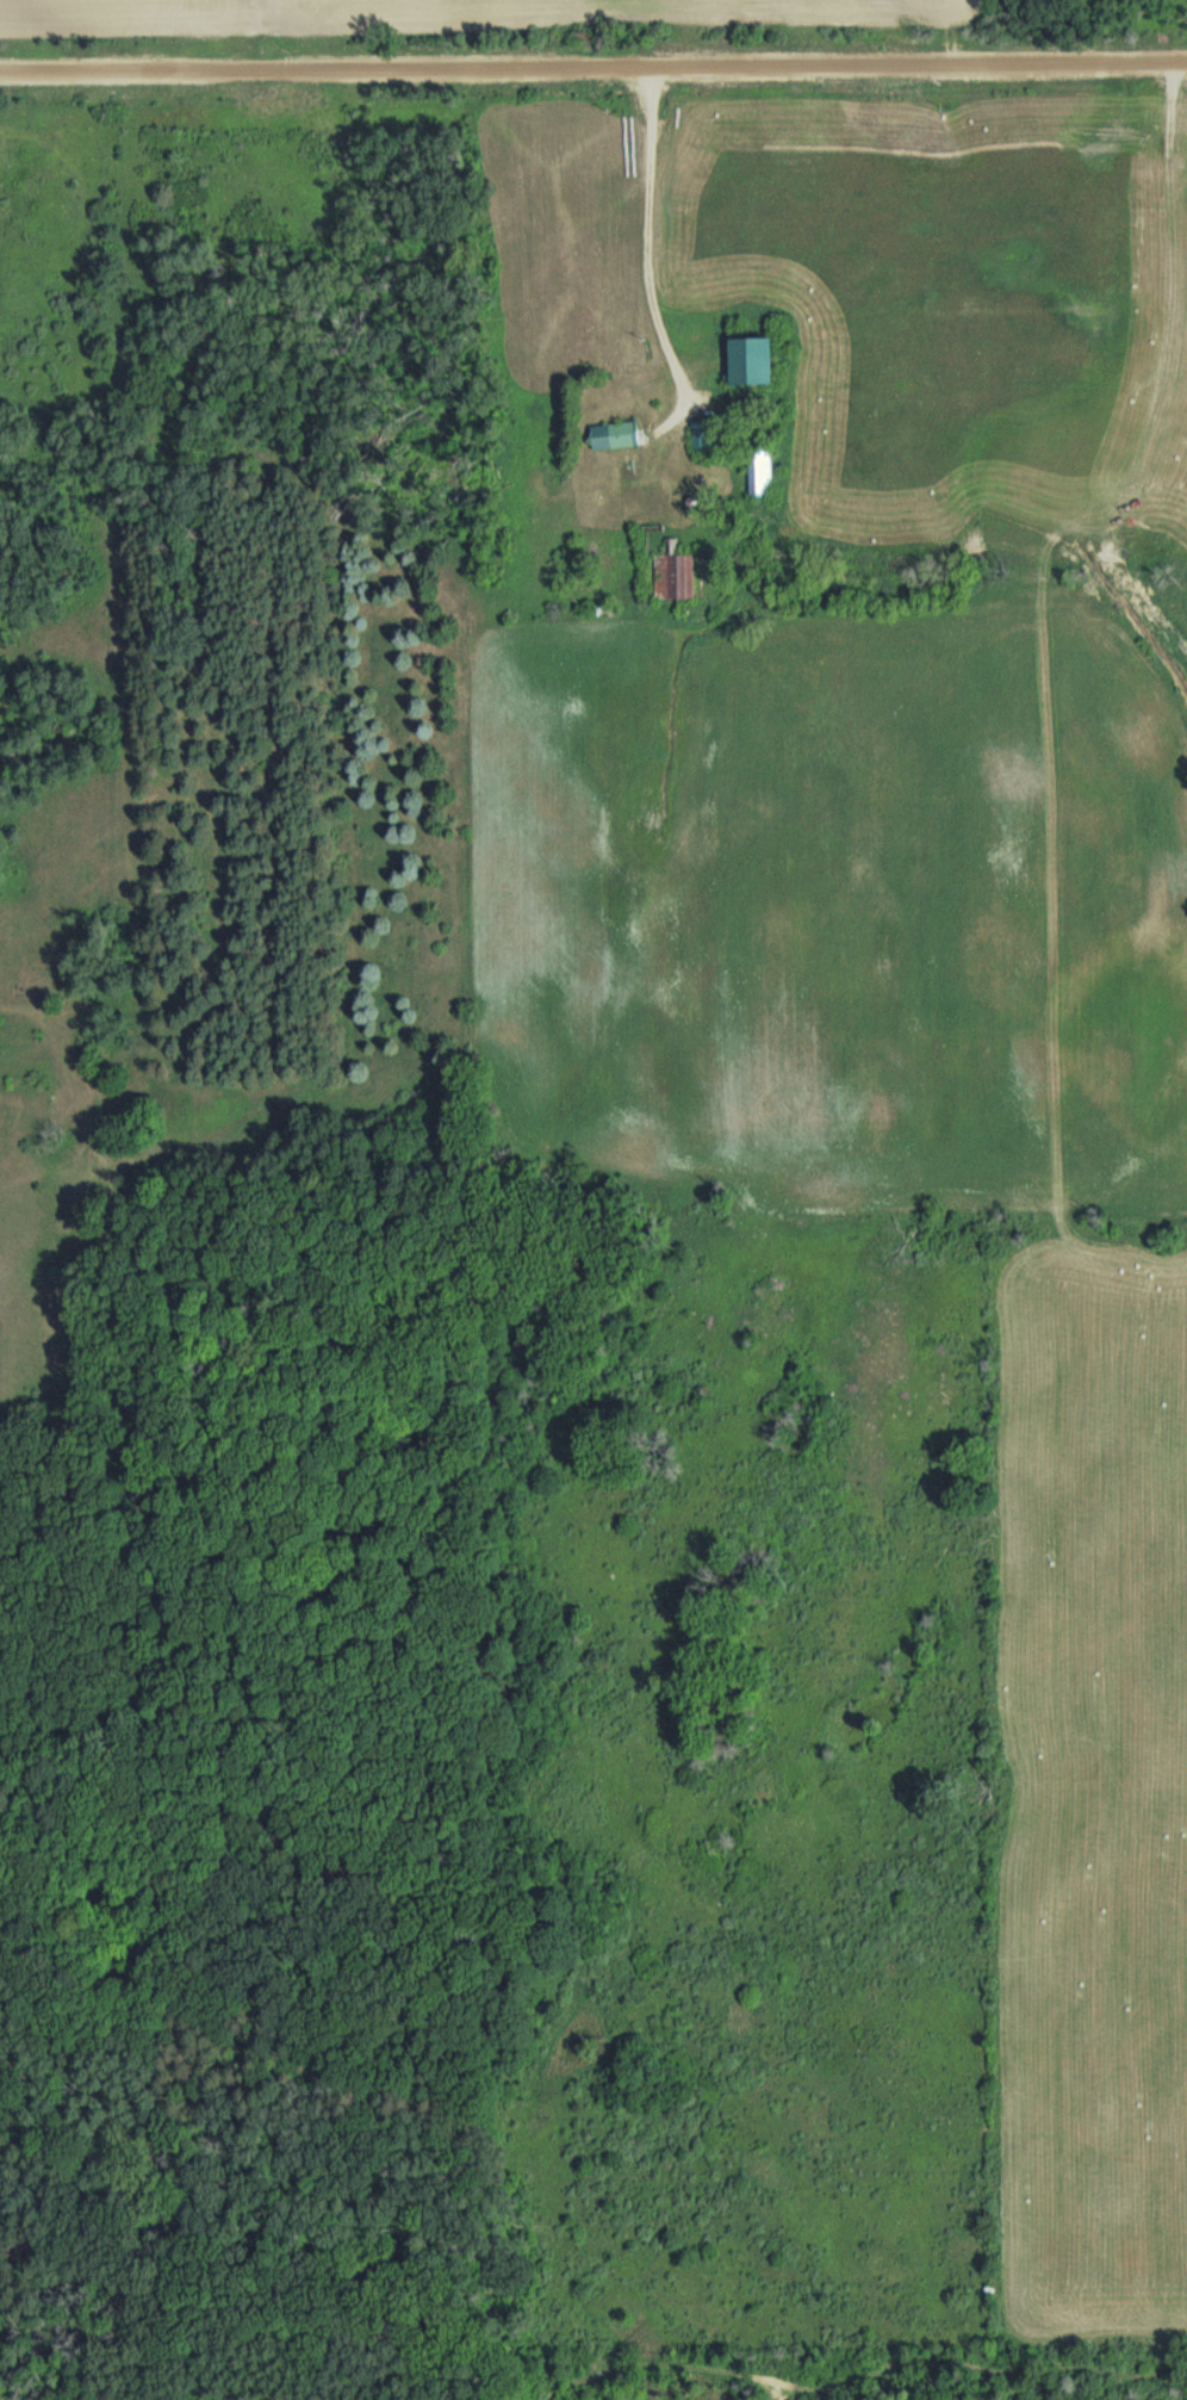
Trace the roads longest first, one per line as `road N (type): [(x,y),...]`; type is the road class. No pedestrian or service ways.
road 1 (residential): [(0,71),(1186,61)]

